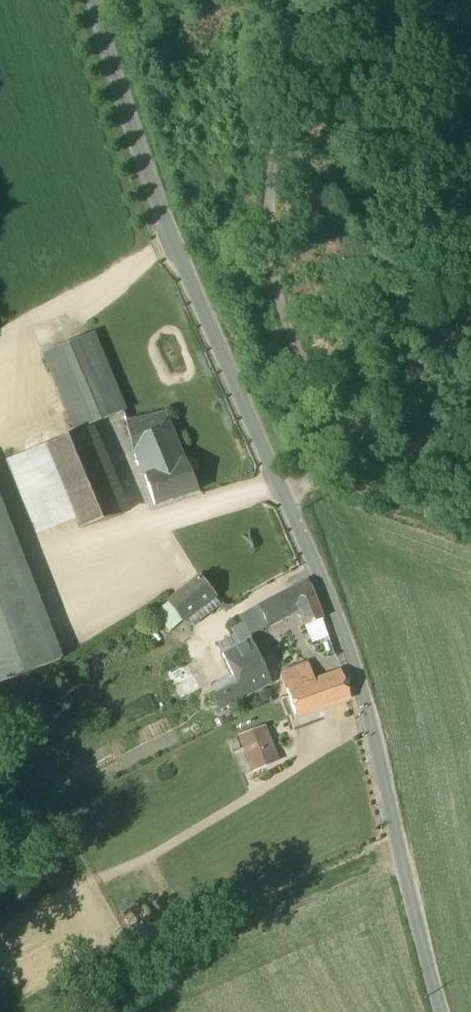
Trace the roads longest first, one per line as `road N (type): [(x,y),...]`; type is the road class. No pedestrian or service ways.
road 1 (tertiary): [(92,0),(149,179),(359,671),(444,1011)]
road 2 (track): [(292,516),(332,460),(327,424),(285,319),(270,247),(277,161),(296,73),(332,0)]

